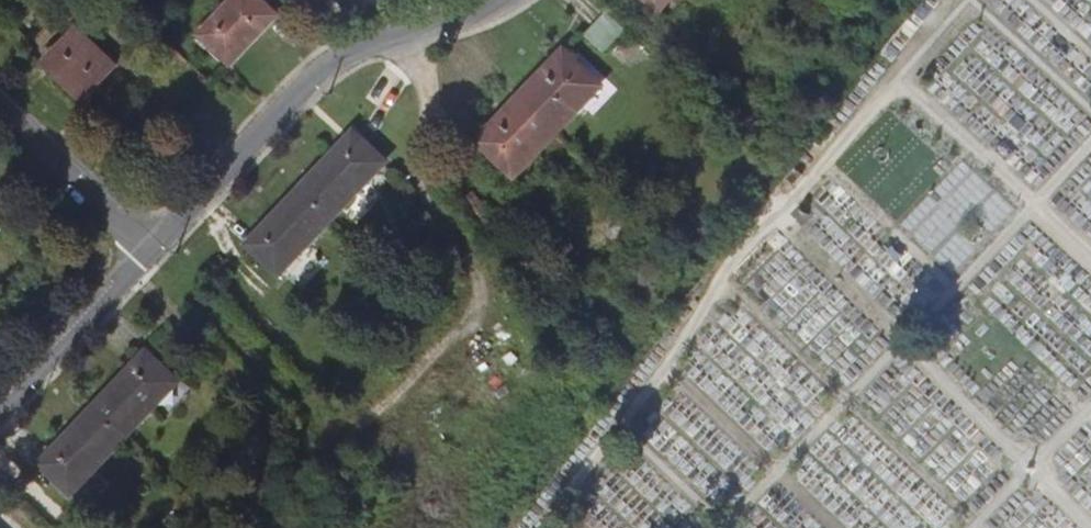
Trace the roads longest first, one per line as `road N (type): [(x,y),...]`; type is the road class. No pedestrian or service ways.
road 1 (residential): [(494,0),(357,46),(295,89),(152,248)]
road 2 (residential): [(0,409),(152,248)]
road 3 (residential): [(152,248),(0,108)]

